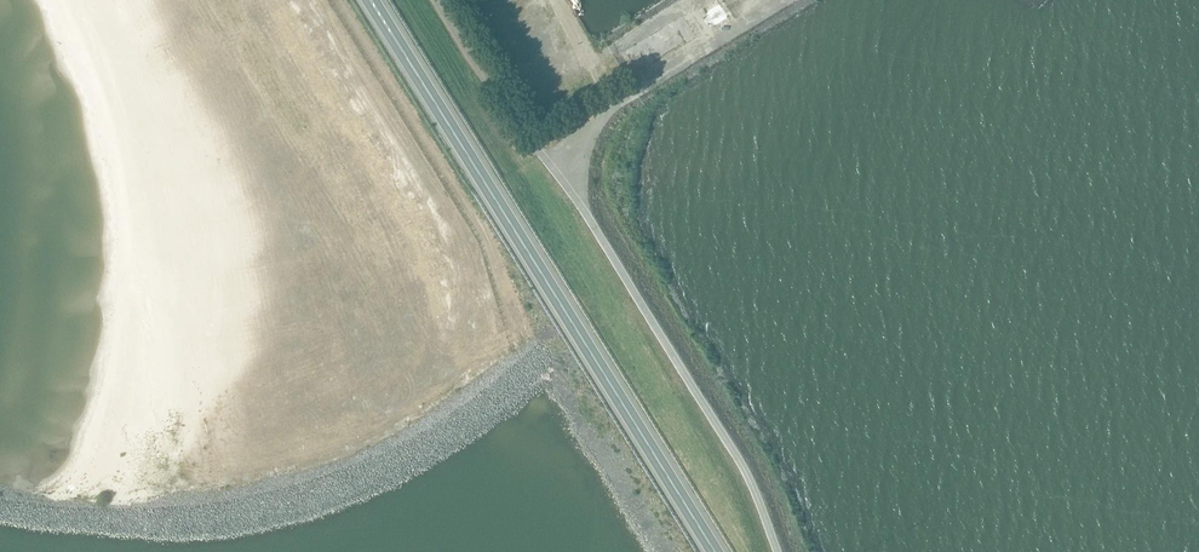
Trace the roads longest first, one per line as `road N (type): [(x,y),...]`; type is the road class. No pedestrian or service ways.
road 1 (trunk): [(715,551),(371,0)]

